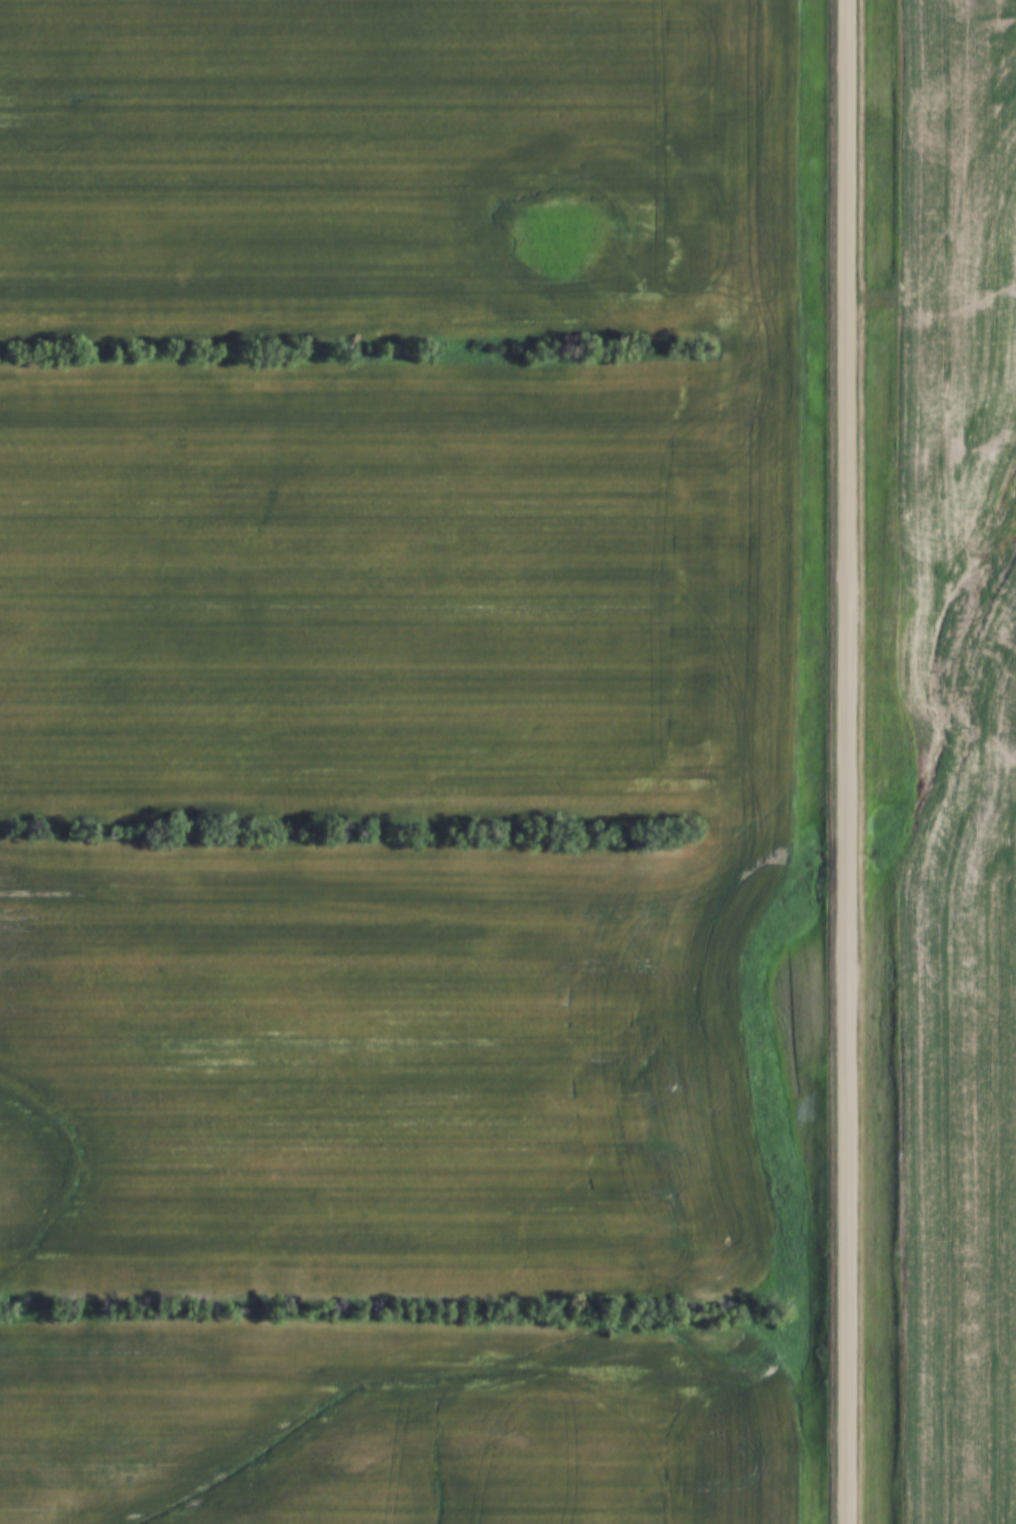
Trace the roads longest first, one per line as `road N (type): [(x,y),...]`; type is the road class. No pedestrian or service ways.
road 1 (tertiary): [(850,1523),(849,0)]

